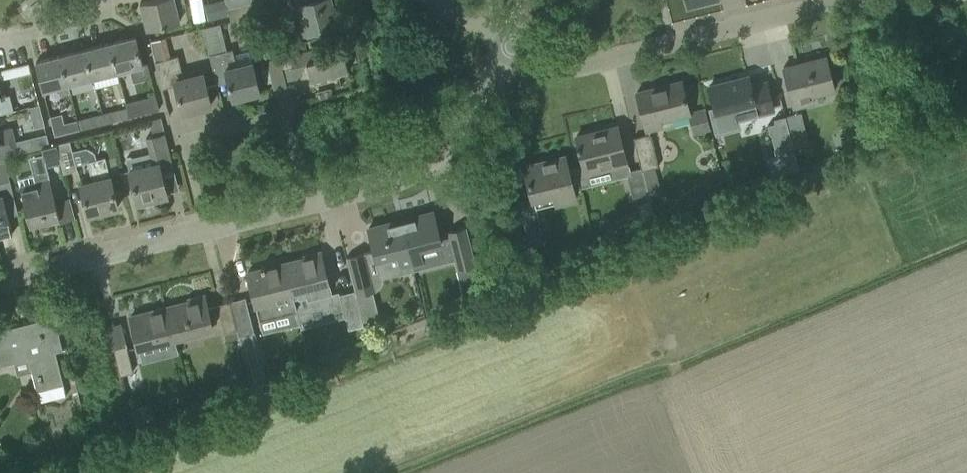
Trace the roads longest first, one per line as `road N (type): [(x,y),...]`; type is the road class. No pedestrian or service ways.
road 1 (residential): [(512,46),(541,61),(587,64),(845,0)]
road 2 (unclassified): [(309,203),(404,180),(429,165),(512,46)]
road 3 (residential): [(309,203),(293,134),(276,120),(198,138),(189,156),(207,229)]
road 4 (unclassified): [(0,278),(207,229)]
road 5 (residential): [(104,0),(107,11),(0,36)]

